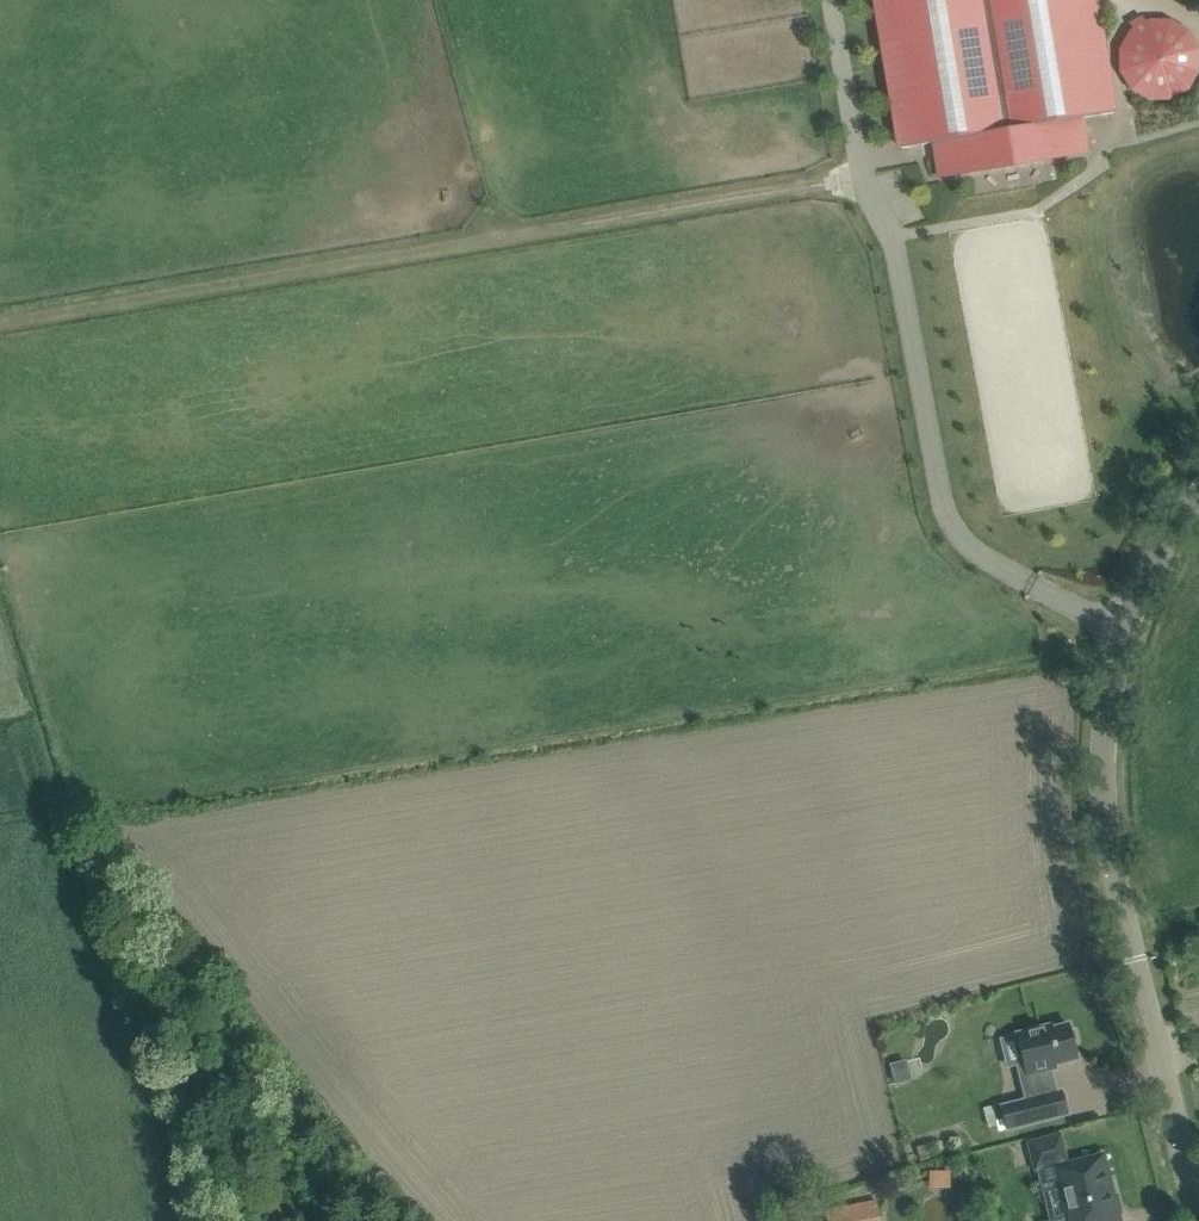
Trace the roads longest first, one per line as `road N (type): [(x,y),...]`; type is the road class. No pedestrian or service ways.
road 1 (tertiary): [(1198,1217),(1115,874),(1105,744),(1129,615),(1155,557),(1198,497)]

